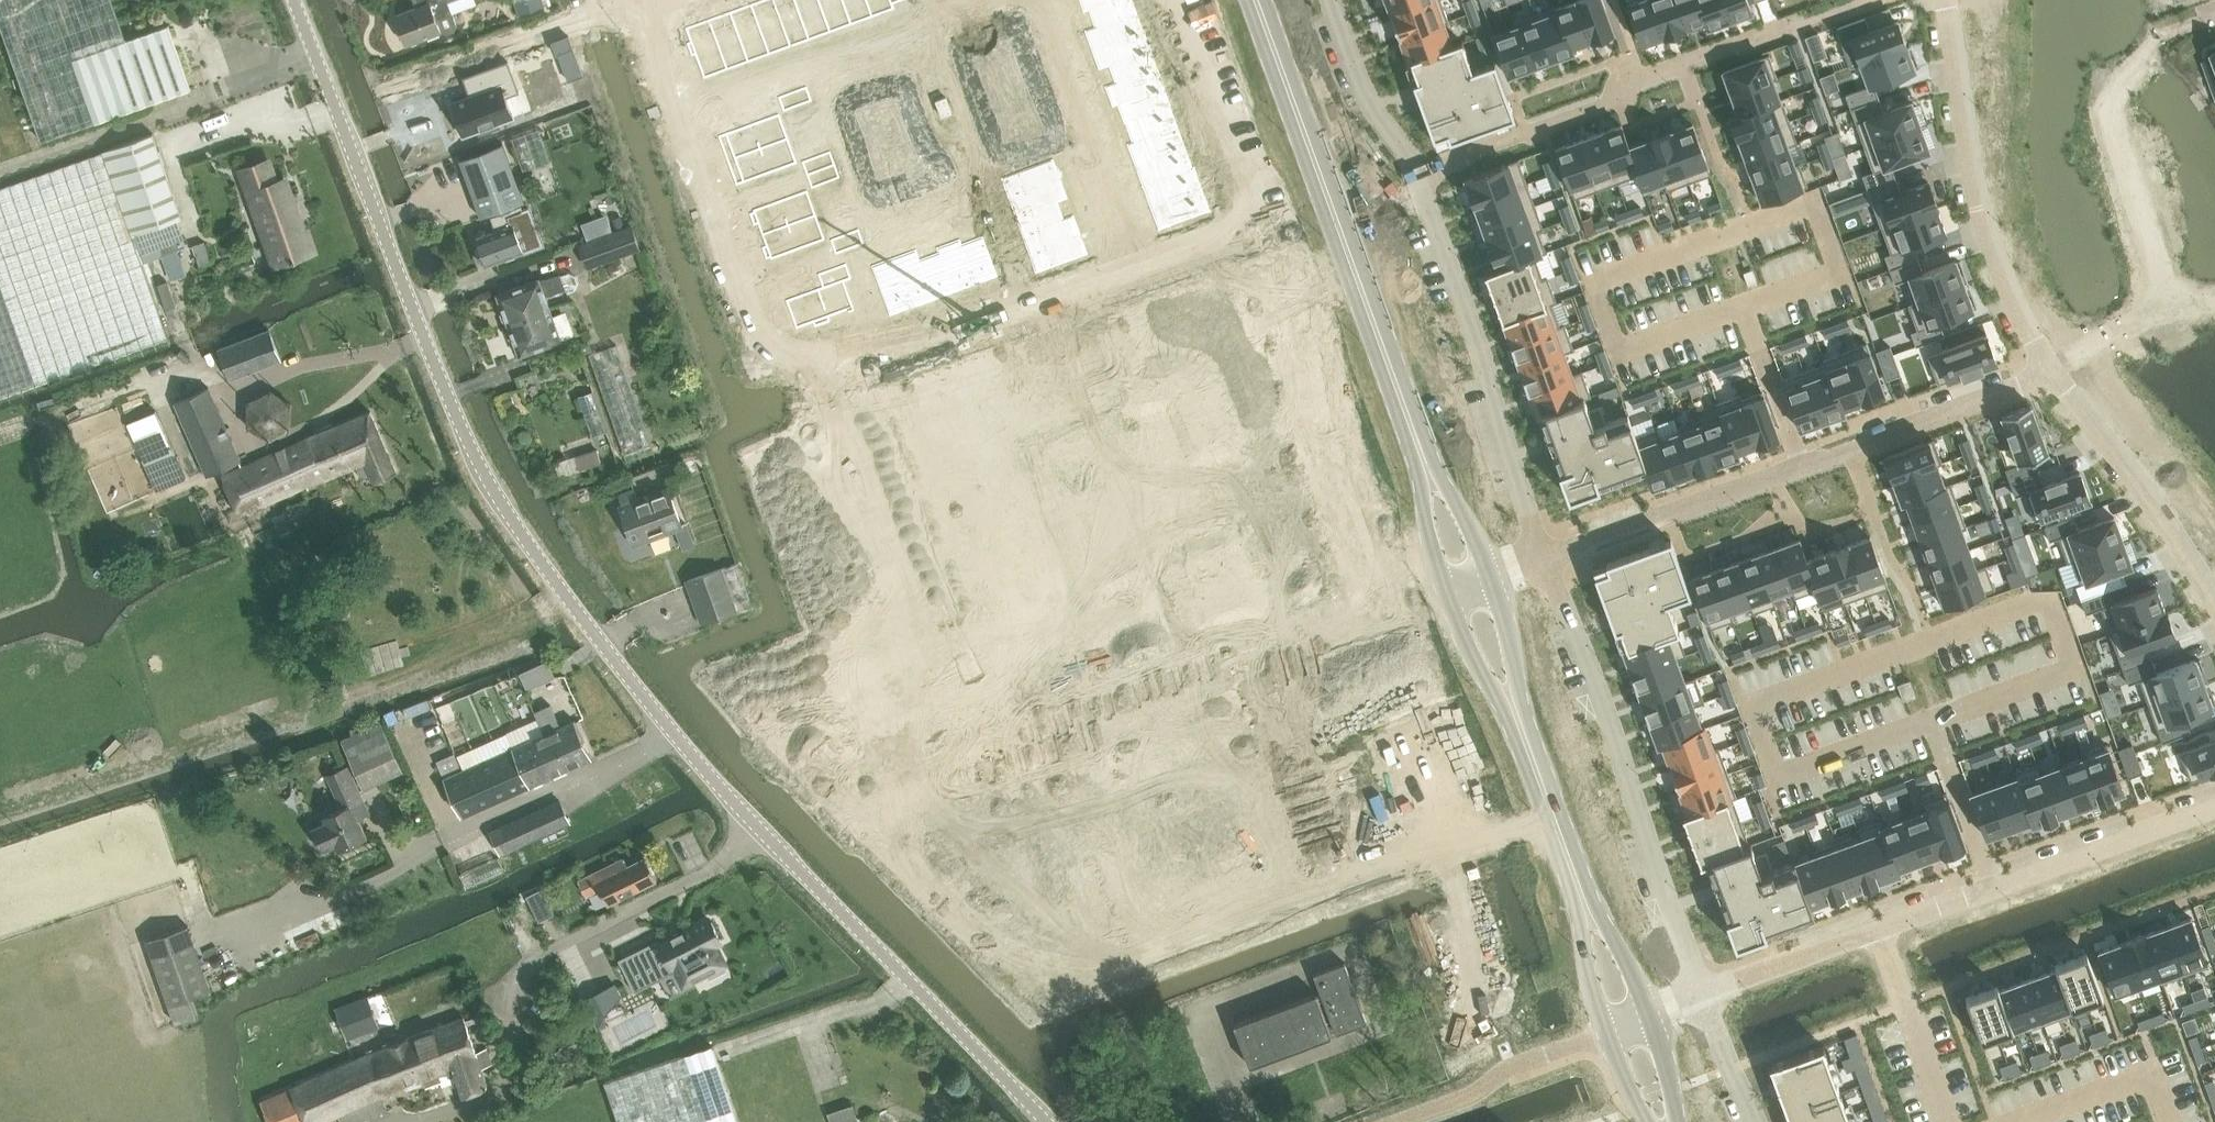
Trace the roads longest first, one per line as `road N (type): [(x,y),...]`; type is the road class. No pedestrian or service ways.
road 1 (unclassified): [(1046,1121),(758,827),(540,562),(455,419),(296,0)]
road 2 (residential): [(1368,607),(1450,845),(1117,970)]
road 3 (residential): [(1543,558),(2048,370)]
road 4 (secondary): [(1256,0),(1428,477)]
road 5 (residential): [(1416,172),(1615,100),(1686,62),(1879,0)]
road 6 (residential): [(1703,992),(1543,558)]
road 7 (residential): [(839,368),(1092,285),(1265,215)]
road 8 (residential): [(644,6),(773,353),(839,368)]
road 9 (residential): [(978,751),(1368,607)]
road 10 (residential): [(839,368),(978,751)]
road 11 (residential): [(1368,607),(1355,482),(1265,215)]
road 12 (residential): [(1543,558),(1416,172)]
road 13 (residential): [(2048,370),(2001,284),(1976,209),(1941,0)]
road 14 (residential): [(1878,929),(2214,807)]
road 15 (residential): [(2214,603),(2048,370)]
road 16 (residential): [(1166,0),(1265,215)]
road 17 (residential): [(1401,1121),(1605,1028)]
road 18 (secondary): [(1513,704),(1586,909)]
road 19 (residential): [(1947,1121),(1878,929)]
road 20 (residential): [(1416,172),(1371,102),(1333,0)]
road 21 (residential): [(1703,992),(1878,929)]
road 22 (secondary): [(1446,593),(1480,666),(1513,704)]
road 23 (secondary): [(1513,704),(1510,656),(1488,579)]
road 24 (residential): [(873,814),(912,783),(978,751)]
road 25 (secondary): [(1586,909),(1582,948),(1605,1028)]
road 26 (secondary): [(1649,1012),(1628,963),(1586,909)]

